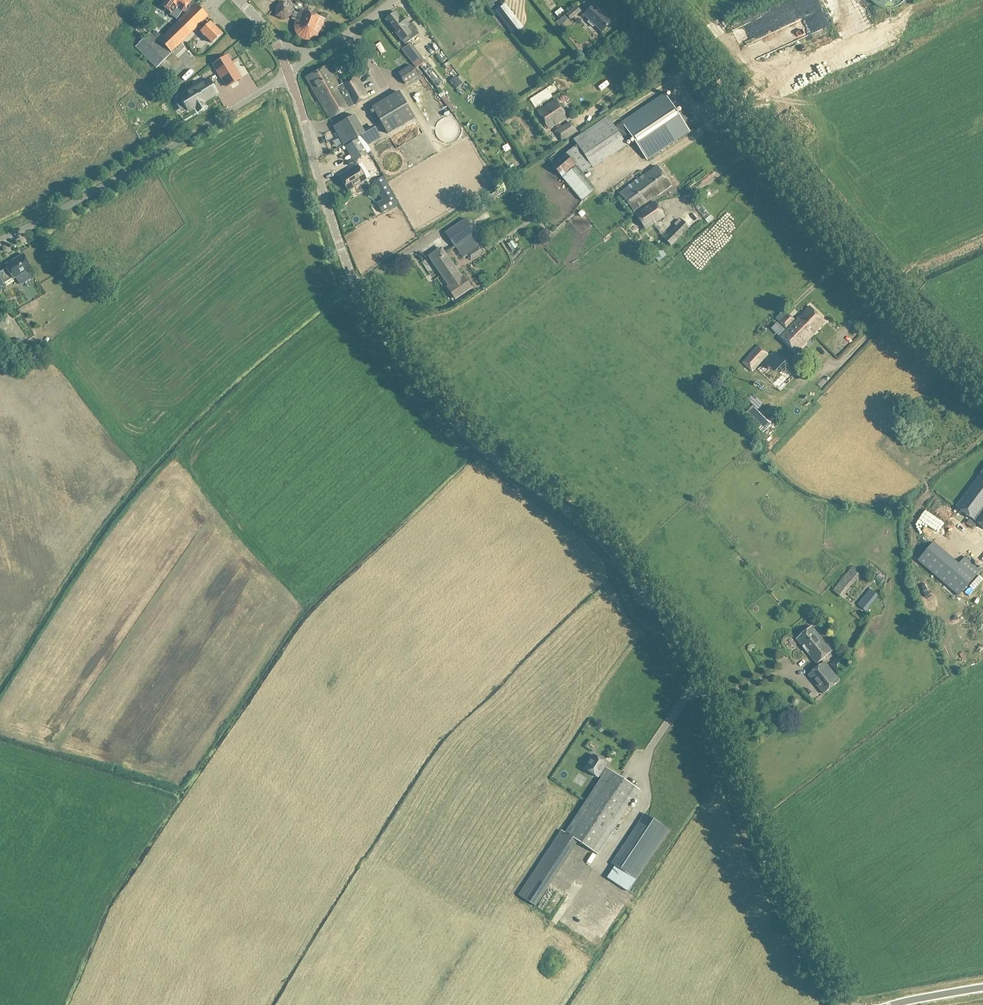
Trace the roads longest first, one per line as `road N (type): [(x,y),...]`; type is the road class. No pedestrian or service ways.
road 1 (unclassified): [(848,1004),(812,960),(785,905),(686,650),(605,545),(491,456),(425,390),(363,302),(290,73)]
road 2 (unclassified): [(982,398),(875,293),(633,0)]
road 3 (unclassified): [(0,240),(290,73)]

